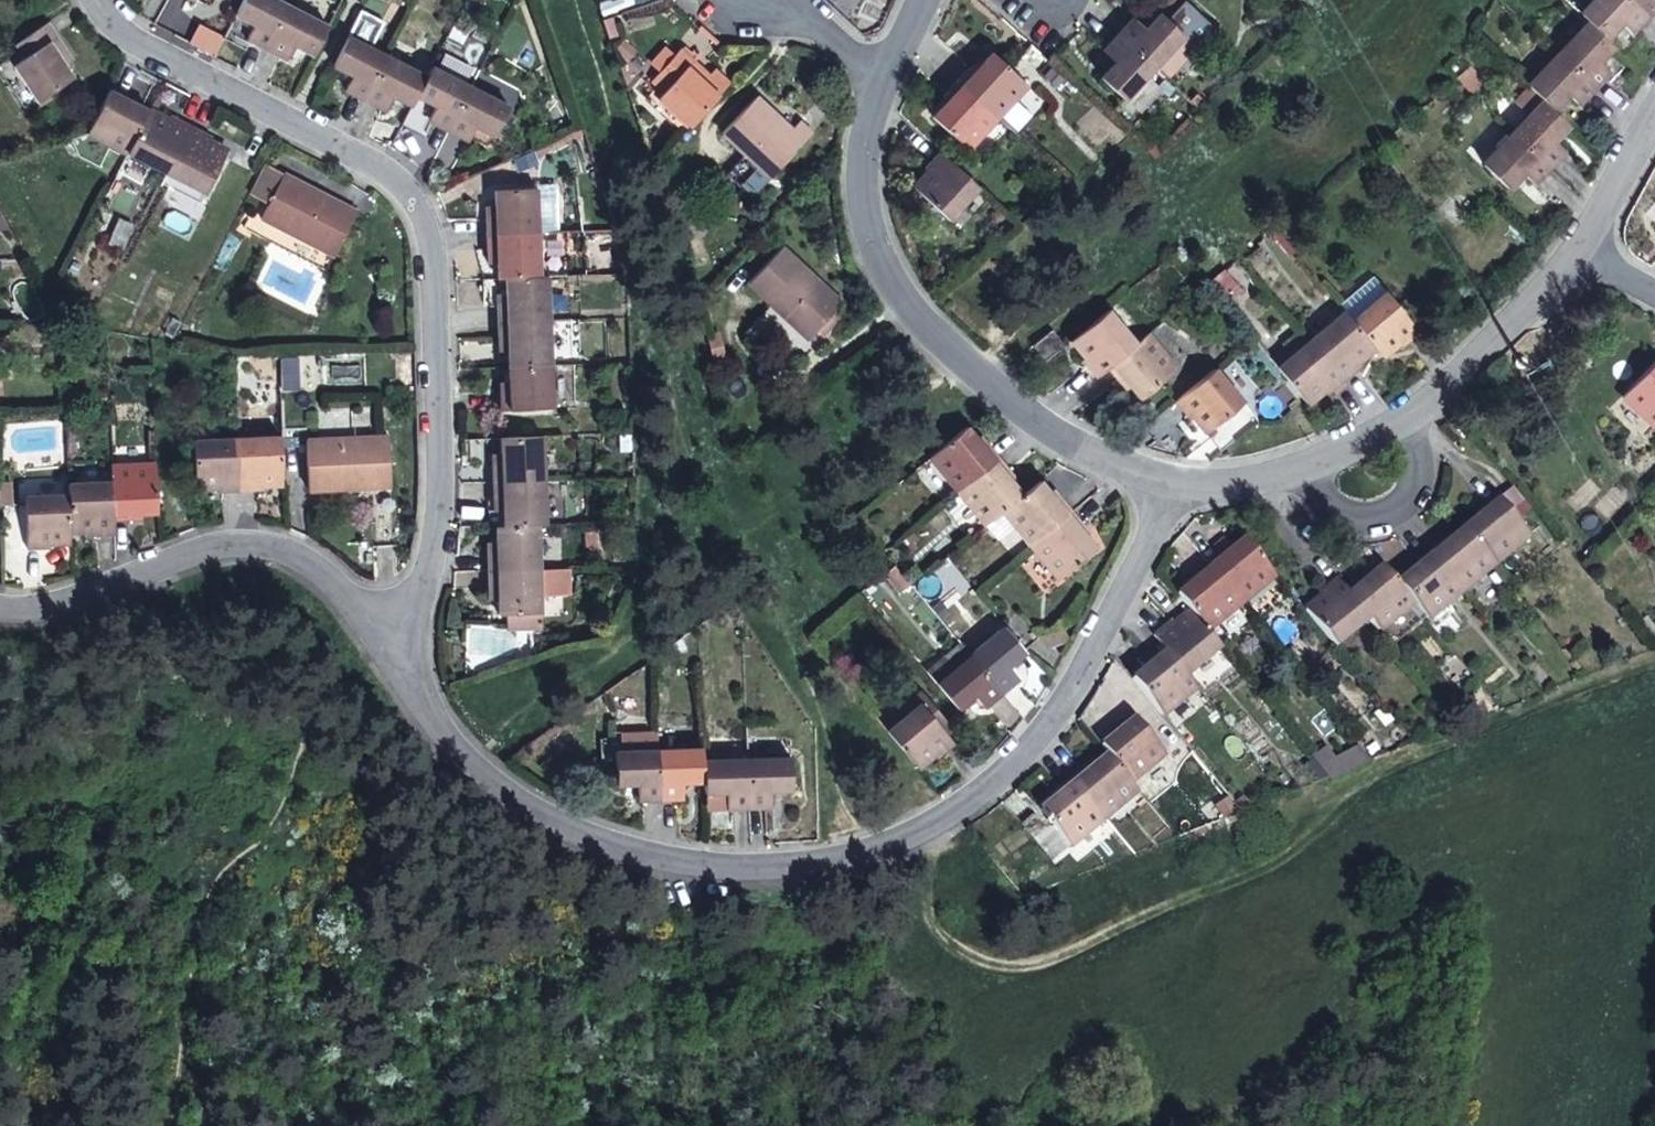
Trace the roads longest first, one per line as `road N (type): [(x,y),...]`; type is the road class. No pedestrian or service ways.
road 1 (residential): [(1166,481),(1154,531),(1048,729),(1014,768),(920,844),(855,872),(712,878),(638,856),(557,821),(498,780),(448,738),(420,691)]
road 2 (residential): [(420,691),(433,550),(432,260),(416,207),(294,121),(151,51),(105,0)]
road 3 (residential): [(920,0),(888,63),(865,157),(862,200),(877,255),(927,327),(1005,396),(1051,432),(1166,481)]
road 4 (residential): [(1166,481),(1298,470),(1388,432),(1484,352),(1580,248)]
road 5 (residential): [(0,601),(52,603),(125,575),(259,549),(314,571),(420,691)]
road 6 (residential): [(1580,248),(1654,129)]

